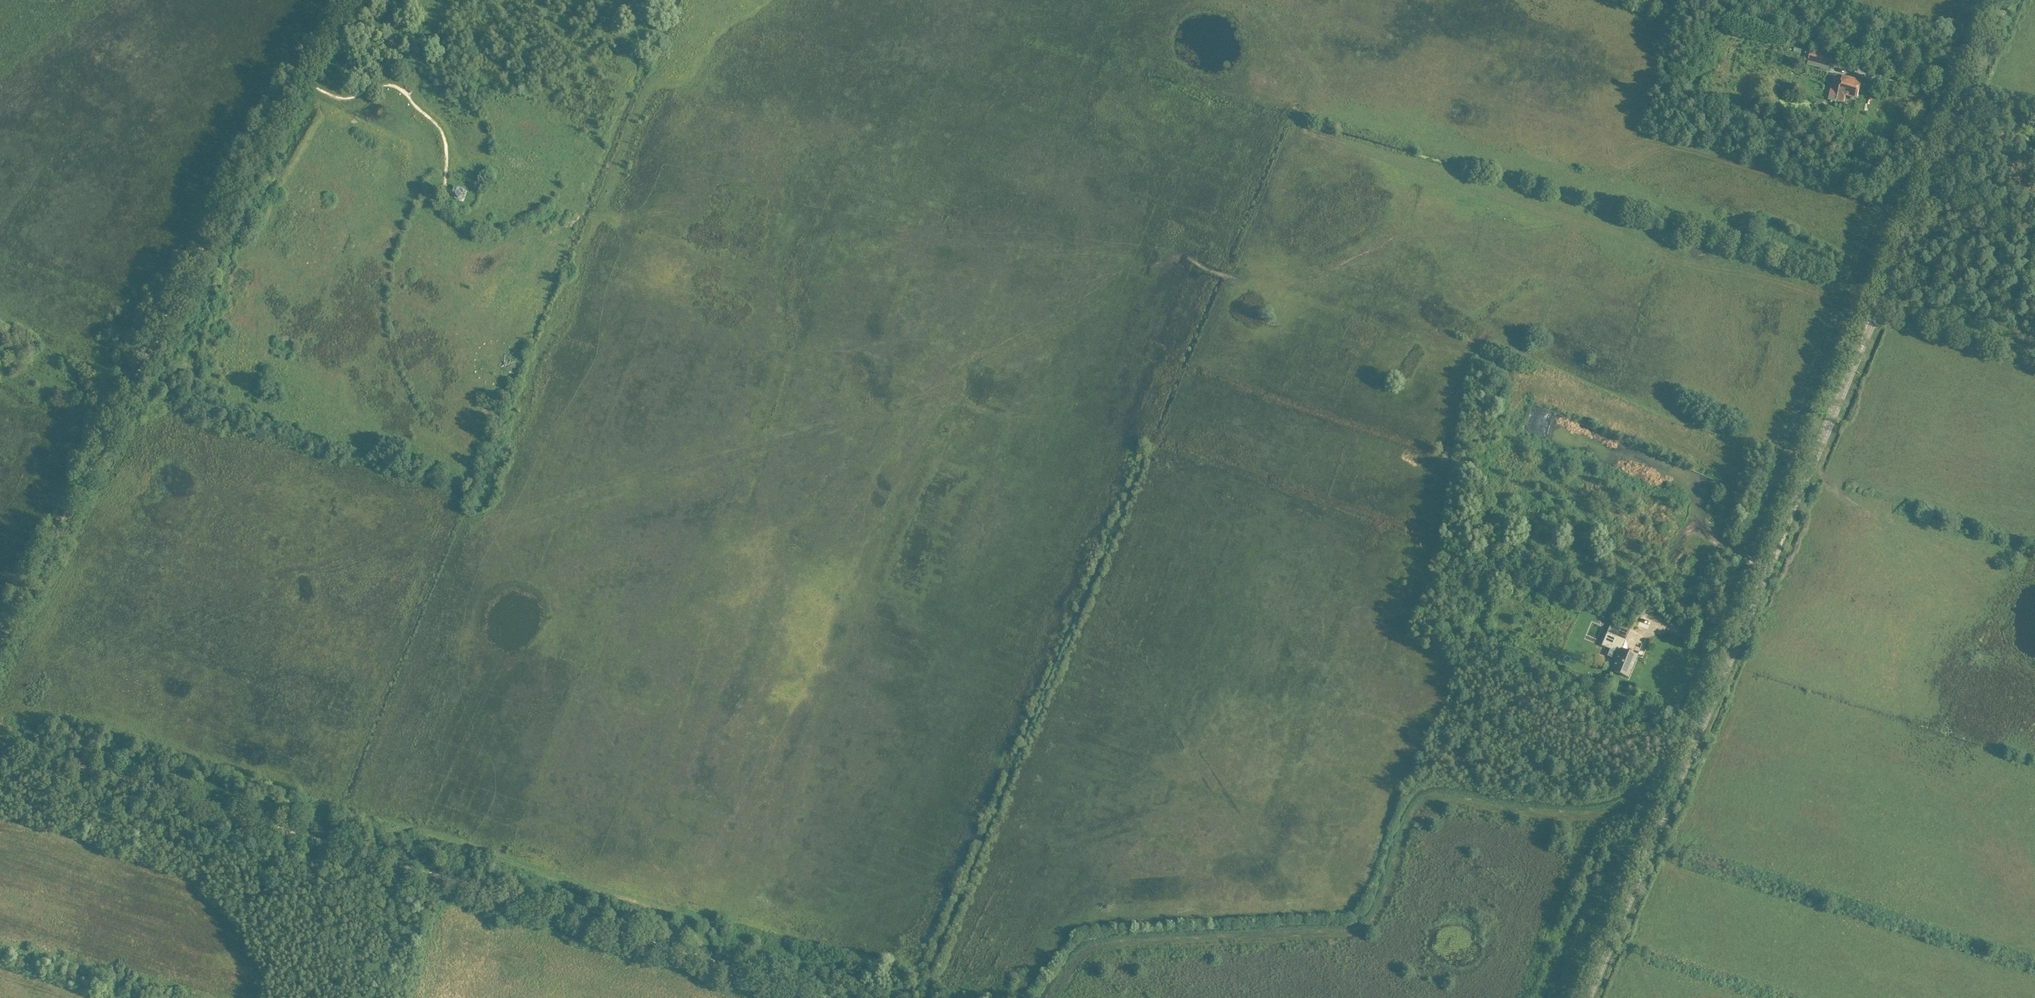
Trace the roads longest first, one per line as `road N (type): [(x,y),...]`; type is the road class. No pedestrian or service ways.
road 1 (tertiary): [(1588,997),(2006,0)]
road 2 (track): [(0,643),(298,78)]
road 3 (track): [(706,959),(351,849)]
road 4 (track): [(351,849),(0,740)]
road 5 (track): [(832,997),(706,959)]

